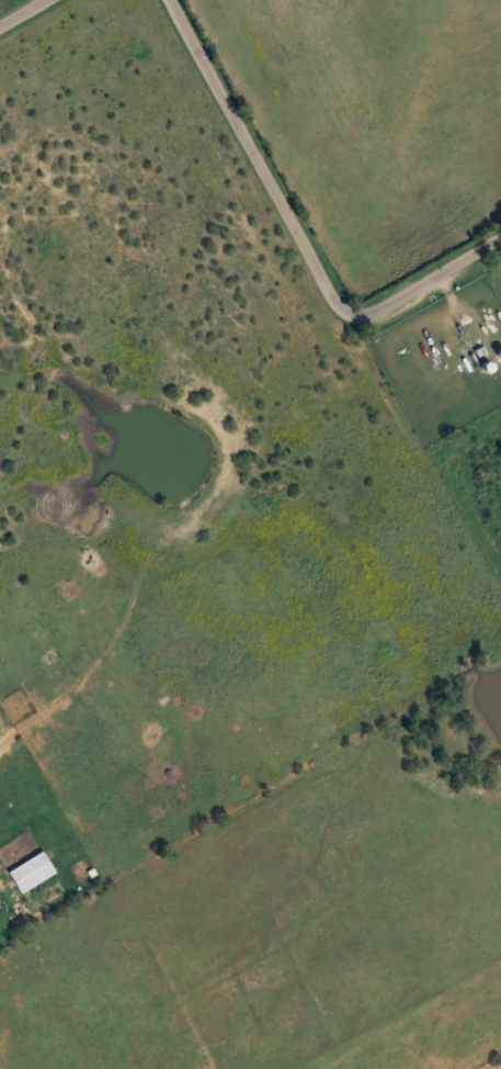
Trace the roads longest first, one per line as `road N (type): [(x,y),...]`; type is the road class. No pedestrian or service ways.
road 1 (residential): [(141,0),(320,316),(348,348),(413,340),(500,262)]
road 2 (residential): [(0,319),(146,601),(221,624),(293,624),(310,616)]

